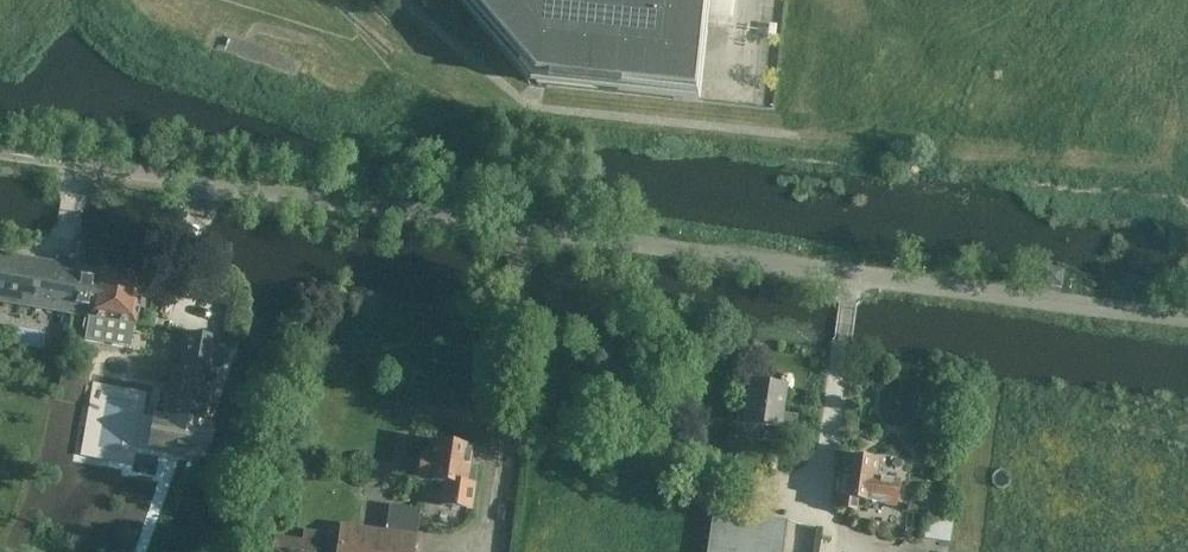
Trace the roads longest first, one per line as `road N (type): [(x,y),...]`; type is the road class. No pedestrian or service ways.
road 1 (unclassified): [(59,161),(685,249)]
road 2 (unclassified): [(1187,321),(685,249)]

